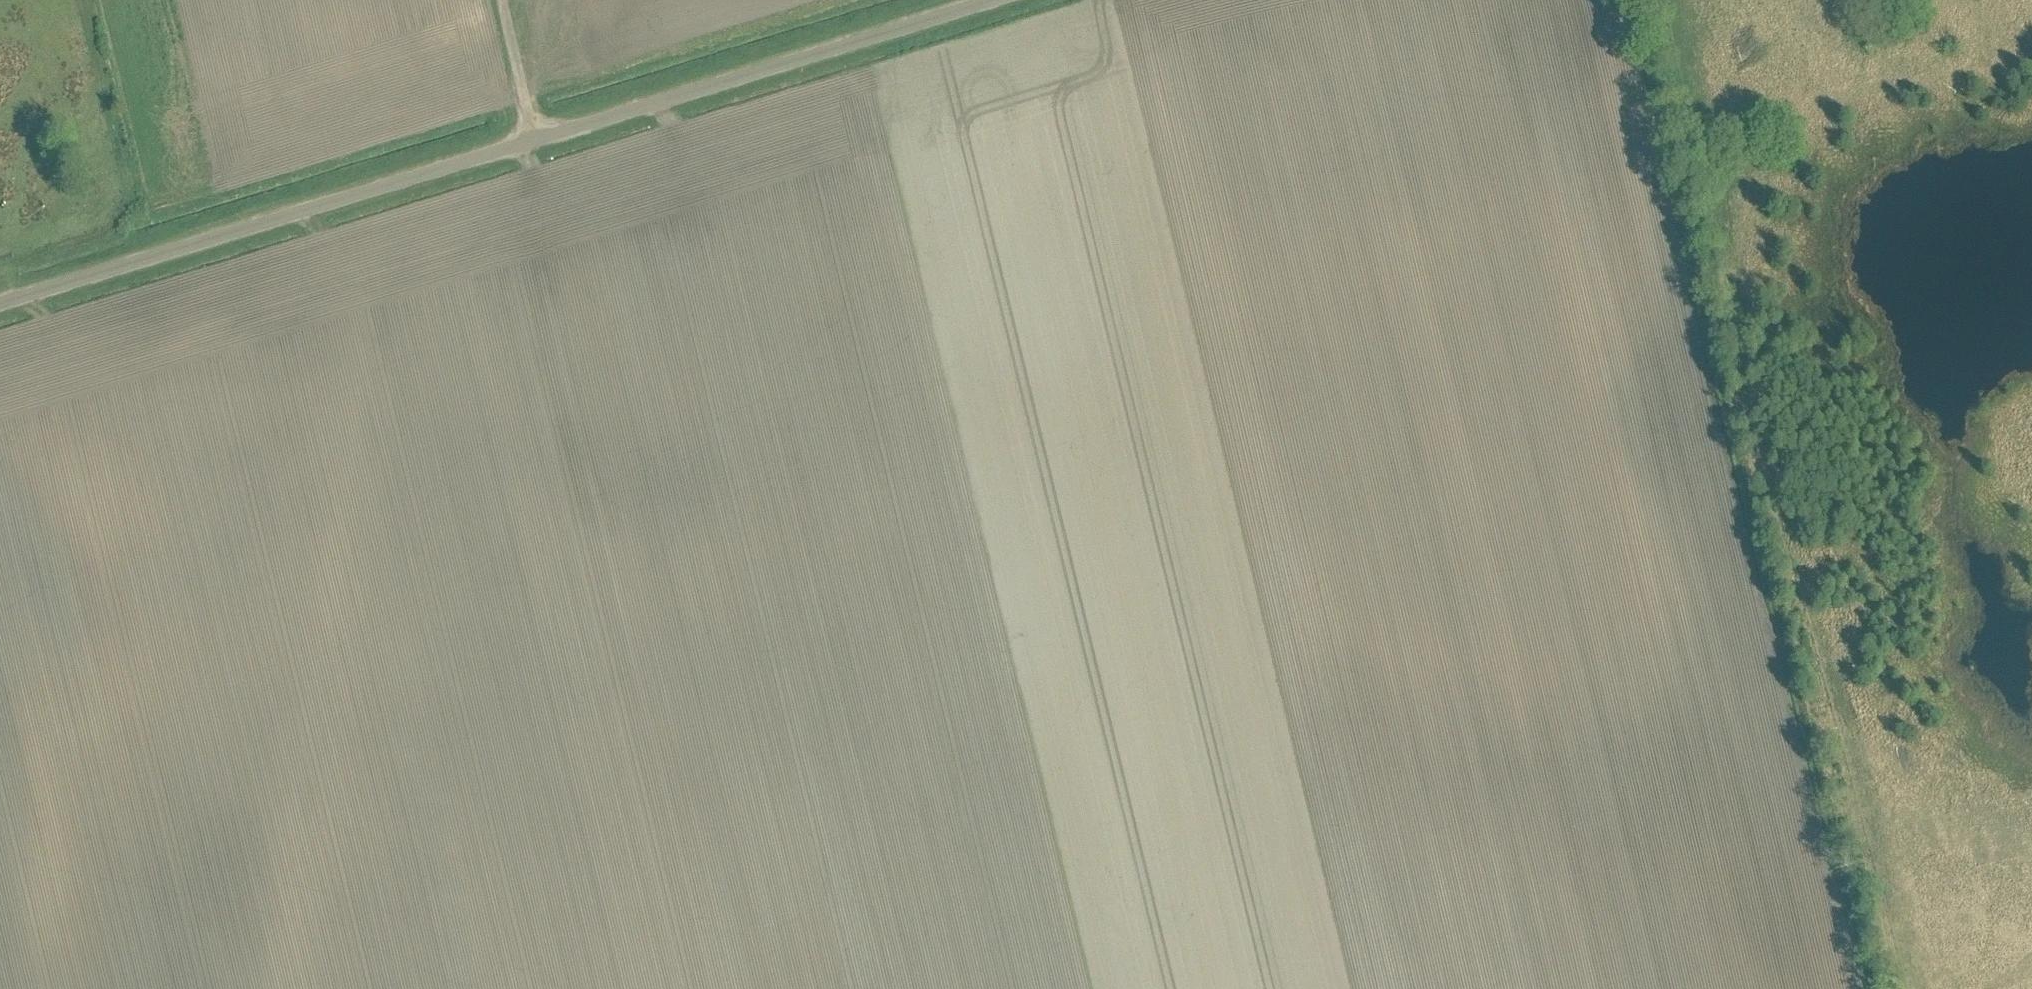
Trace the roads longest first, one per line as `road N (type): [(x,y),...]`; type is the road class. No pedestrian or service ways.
road 1 (tertiary): [(0,305),(999,0)]

